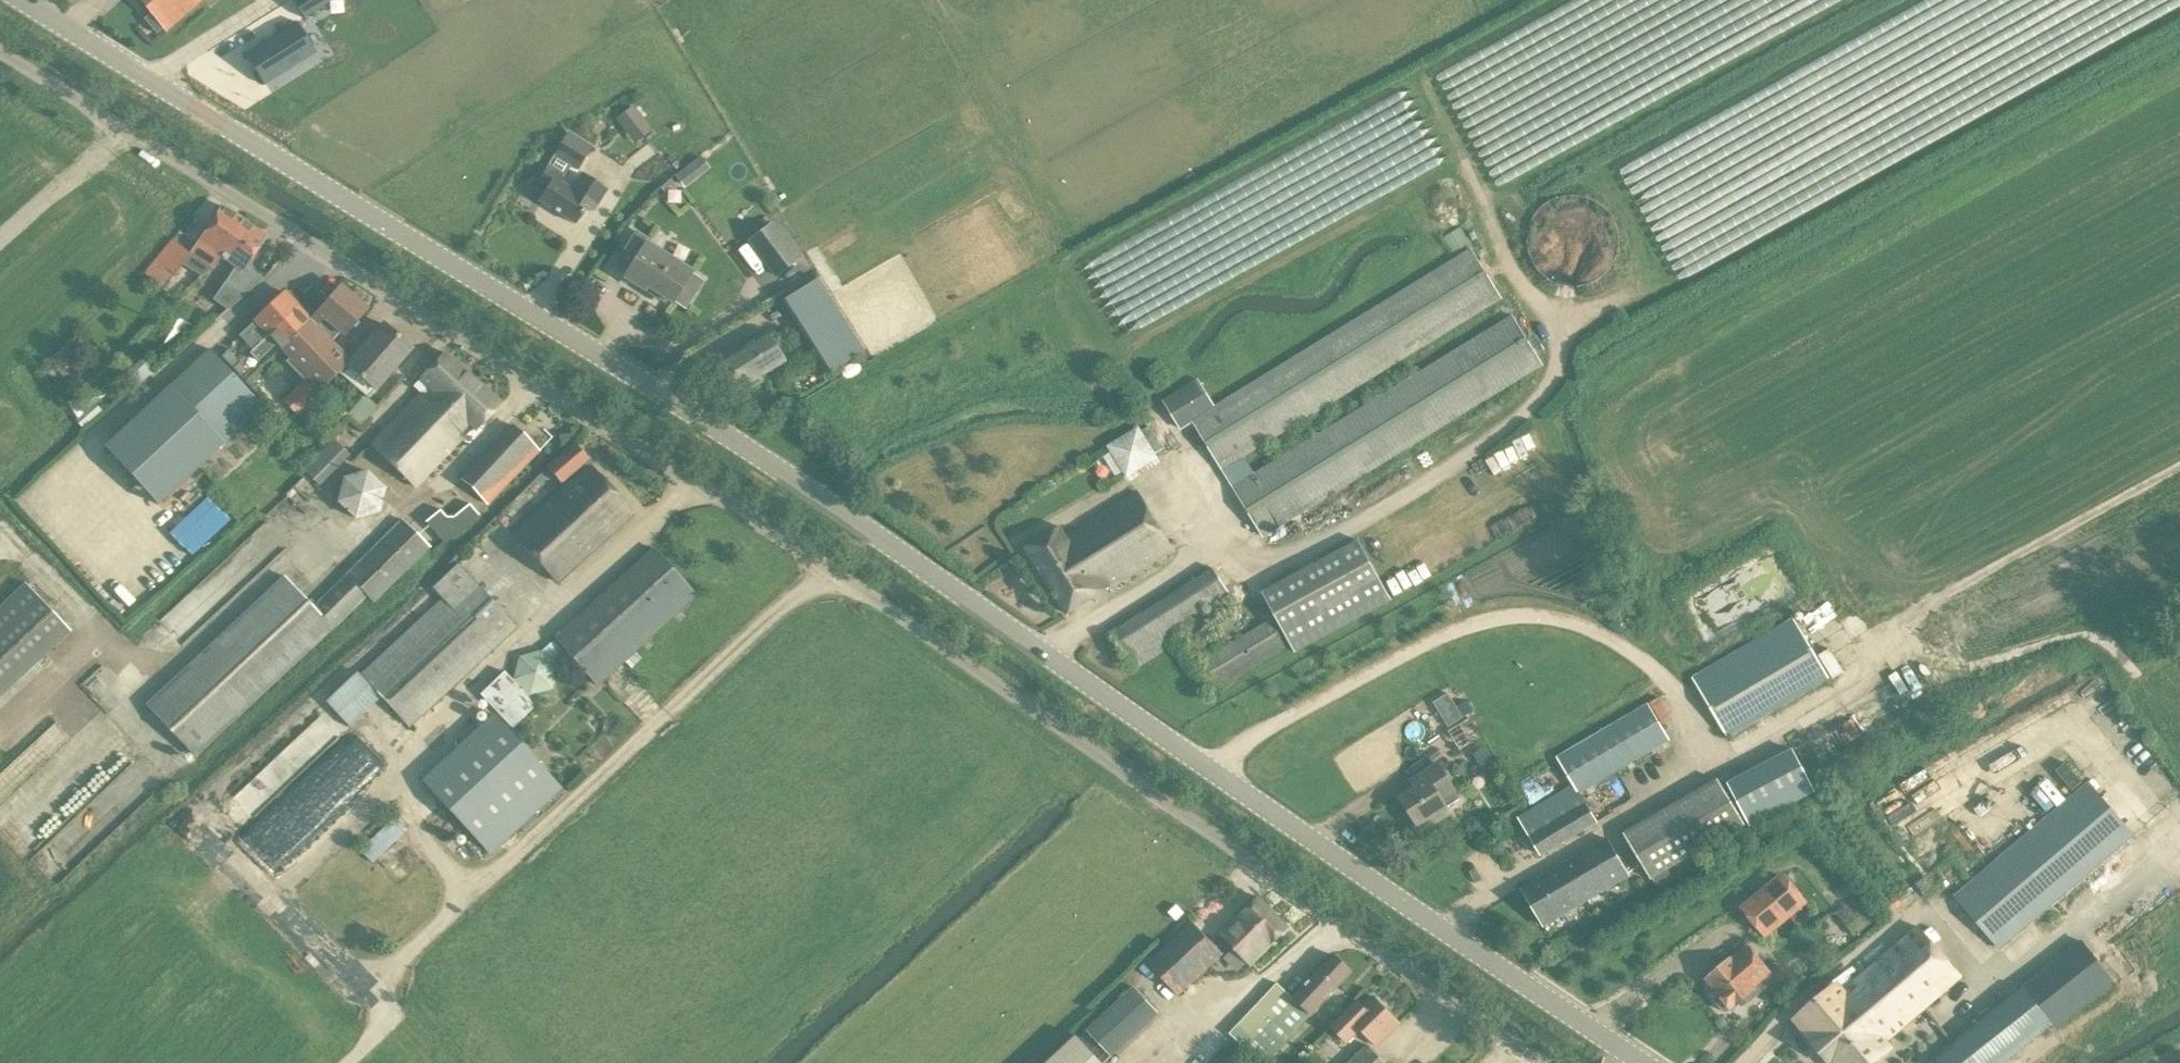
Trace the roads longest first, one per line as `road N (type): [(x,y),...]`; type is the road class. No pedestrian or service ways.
road 1 (tertiary): [(1646,1062),(866,525),(28,0)]
road 2 (unclassified): [(1543,1062),(831,570),(0,45)]

